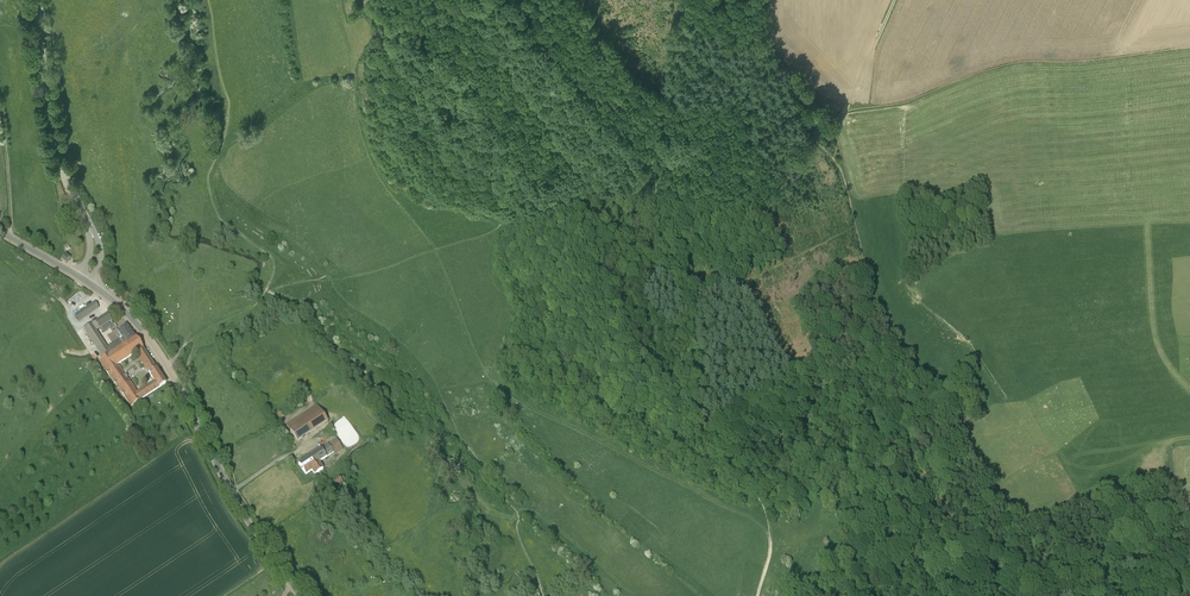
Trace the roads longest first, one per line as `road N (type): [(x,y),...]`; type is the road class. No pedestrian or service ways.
road 1 (track): [(814,139),(841,168),(876,314),(921,396),(911,444),(932,483),(1008,537),(1189,565)]
road 2 (tertiary): [(299,595),(243,512),(163,360),(90,284)]
road 3 (tertiary): [(90,230),(54,135),(39,0)]
road 4 (track): [(844,111),(894,0)]

